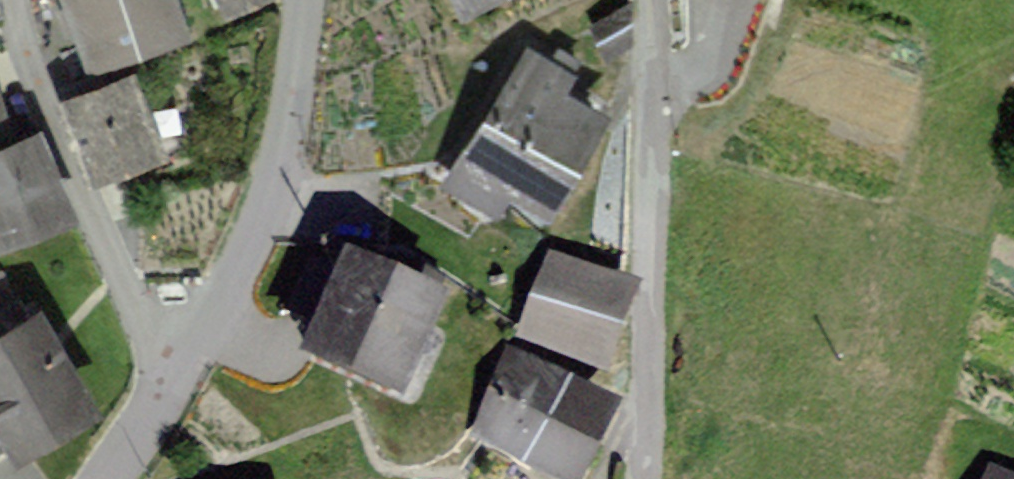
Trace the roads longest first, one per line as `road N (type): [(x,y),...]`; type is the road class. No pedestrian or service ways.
road 1 (residential): [(654,0),(660,34),(650,478)]
road 2 (residential): [(165,383),(29,82),(11,0)]
road 3 (residential): [(303,0),(290,105),(165,383)]

